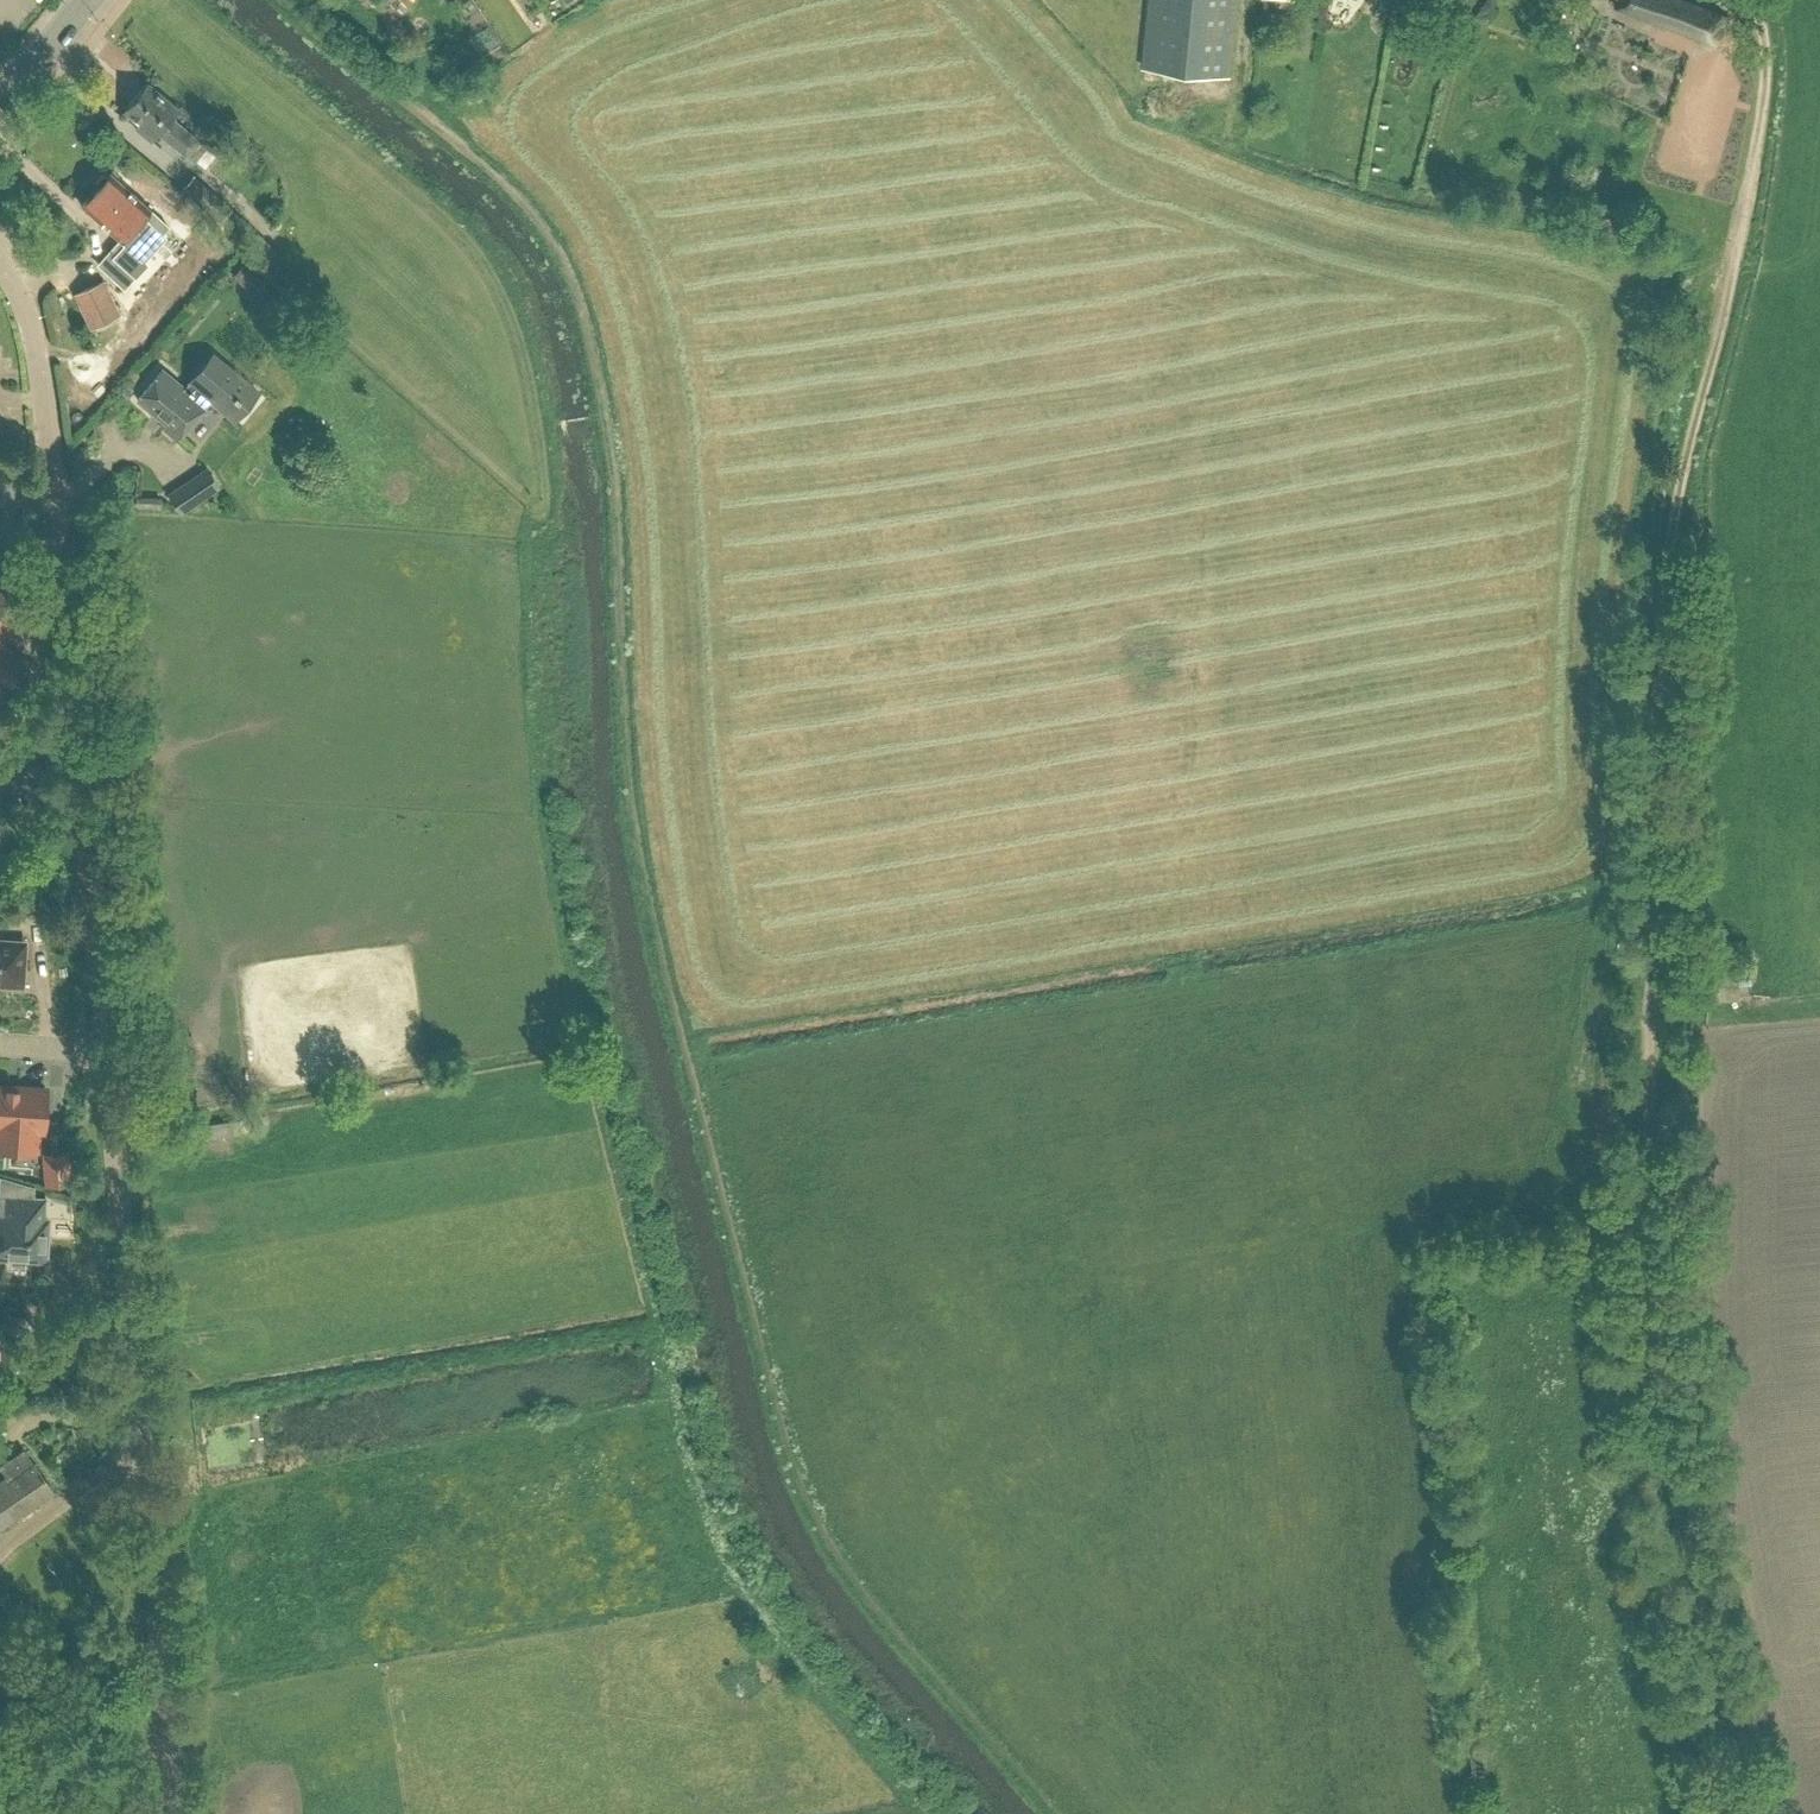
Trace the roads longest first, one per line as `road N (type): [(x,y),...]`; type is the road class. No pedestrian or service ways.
road 1 (track): [(1645,1209),(1666,551),(1739,254),(1763,87),(1758,0)]
road 2 (unclassified): [(101,1045),(45,396),(28,322),(0,265)]
road 3 (unclassified): [(173,1813),(101,1045)]
road 4 (track): [(1733,1813),(1670,1526),(1650,1366),(1645,1209)]
road 5 (secondary): [(0,105),(85,0)]

